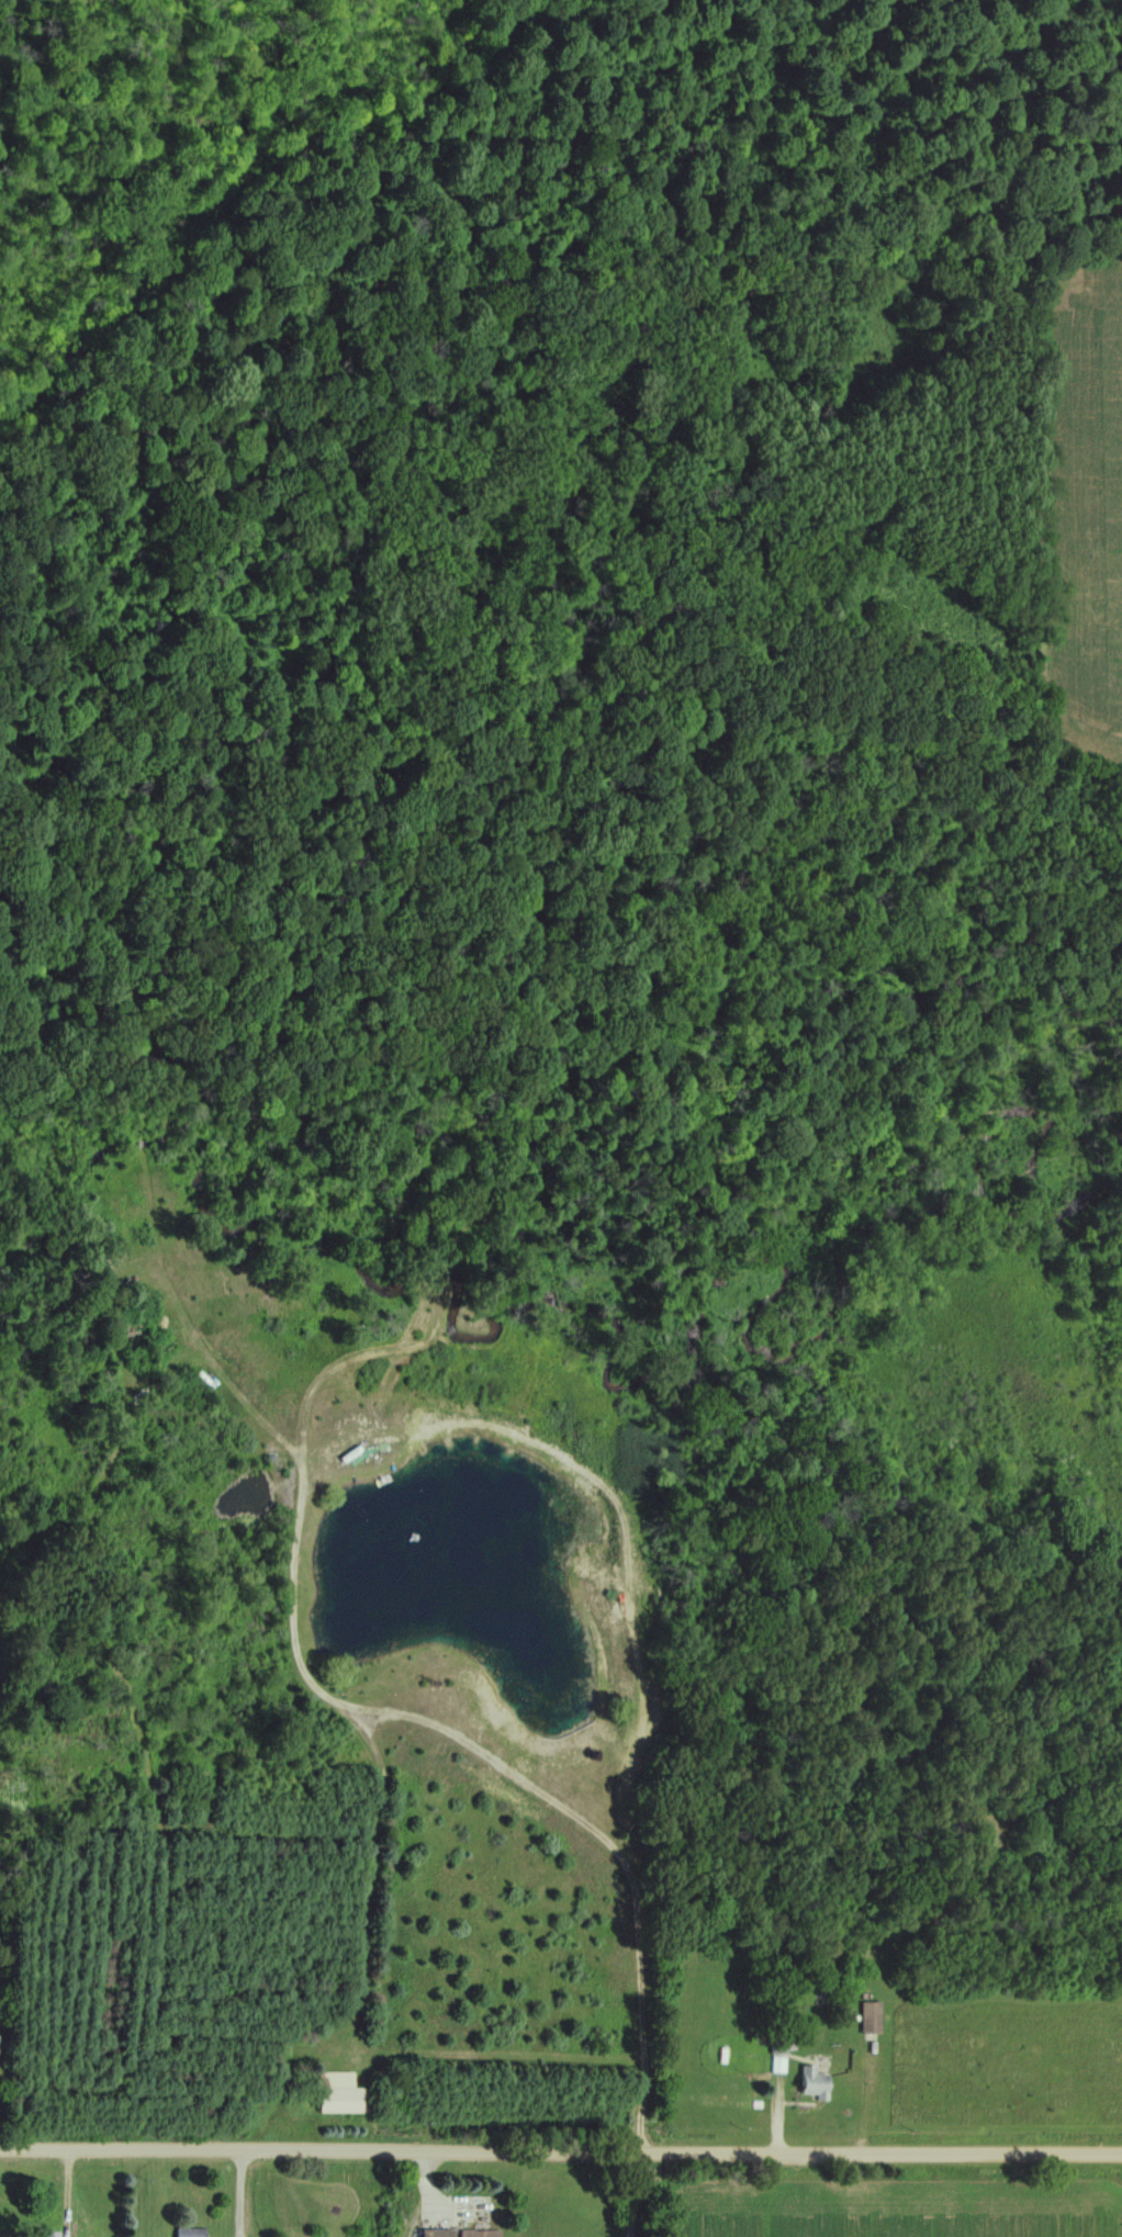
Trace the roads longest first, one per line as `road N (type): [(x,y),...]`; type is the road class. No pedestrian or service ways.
road 1 (residential): [(0,2148),(1121,2157)]

